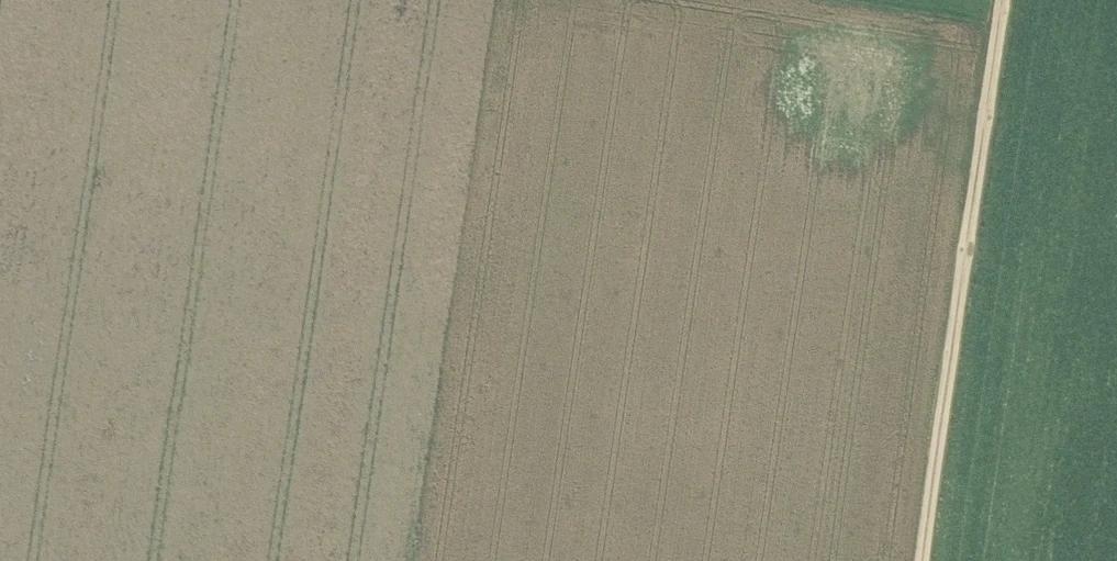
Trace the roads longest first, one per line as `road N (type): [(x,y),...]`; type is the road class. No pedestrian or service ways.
road 1 (track): [(1003,0),(925,560)]

